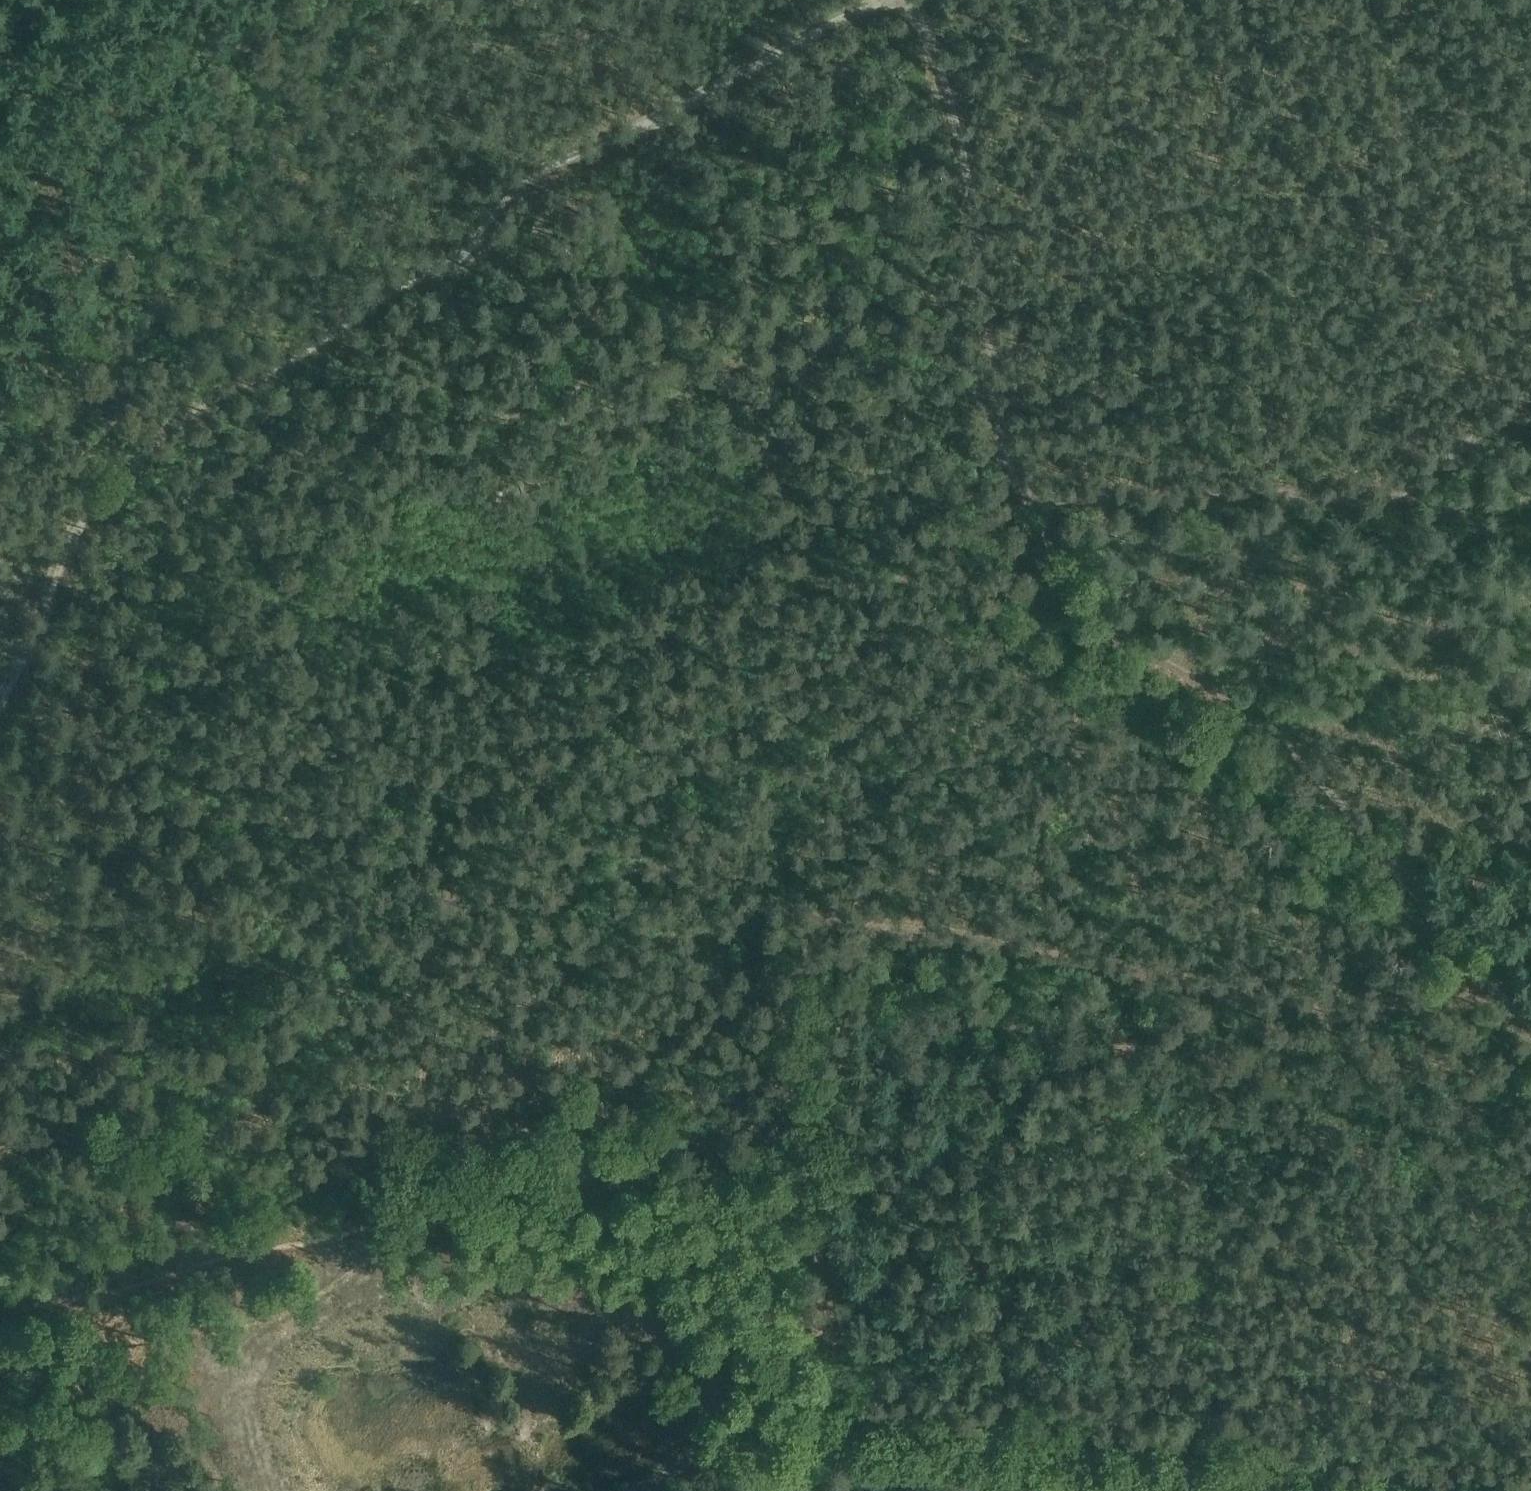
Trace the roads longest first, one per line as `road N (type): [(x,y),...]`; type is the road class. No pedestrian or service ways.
road 1 (unclassified): [(639,1490),(772,1423),(850,1413),(1508,1490)]

